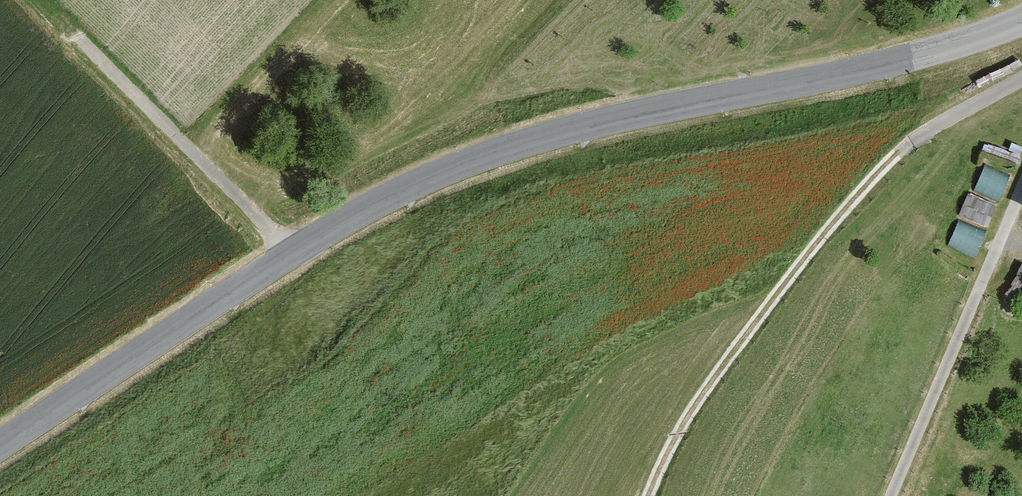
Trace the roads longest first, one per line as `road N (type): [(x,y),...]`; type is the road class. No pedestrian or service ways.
road 1 (tertiary): [(1021,22),(941,56),(636,117),(422,182),(290,249),(0,444)]
road 2 (track): [(1021,188),(890,495)]
road 3 (track): [(73,33),(290,249)]

